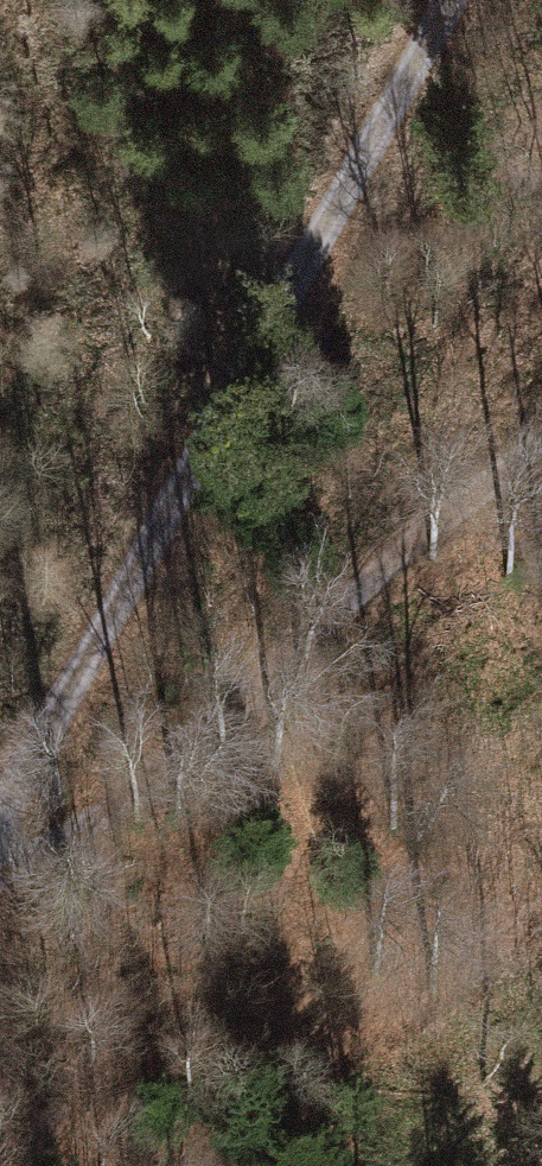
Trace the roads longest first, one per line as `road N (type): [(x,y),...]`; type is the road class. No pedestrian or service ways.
road 1 (track): [(0,835),(457,0)]
road 2 (track): [(541,442),(142,799),(0,880)]

